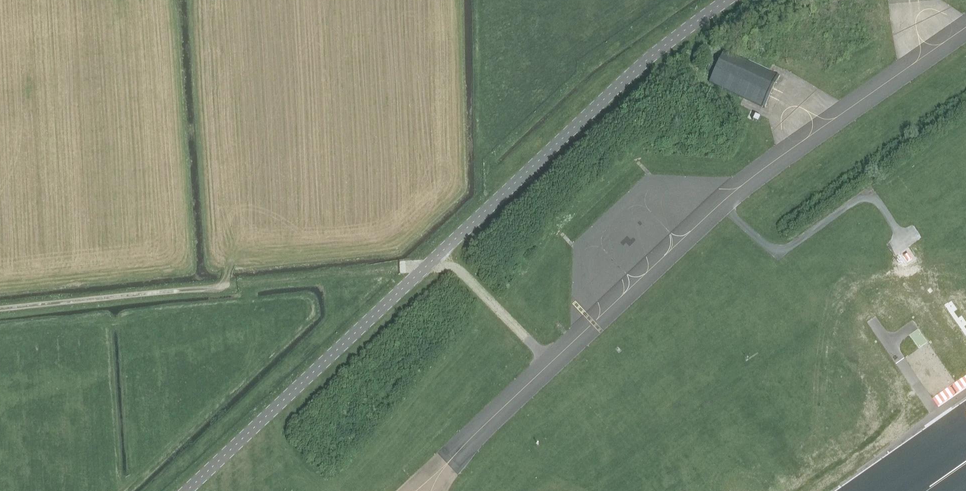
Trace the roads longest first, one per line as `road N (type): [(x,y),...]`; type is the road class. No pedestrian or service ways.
road 1 (unclassified): [(727,0),(634,72),(186,490)]
road 2 (track): [(0,310),(400,269)]

